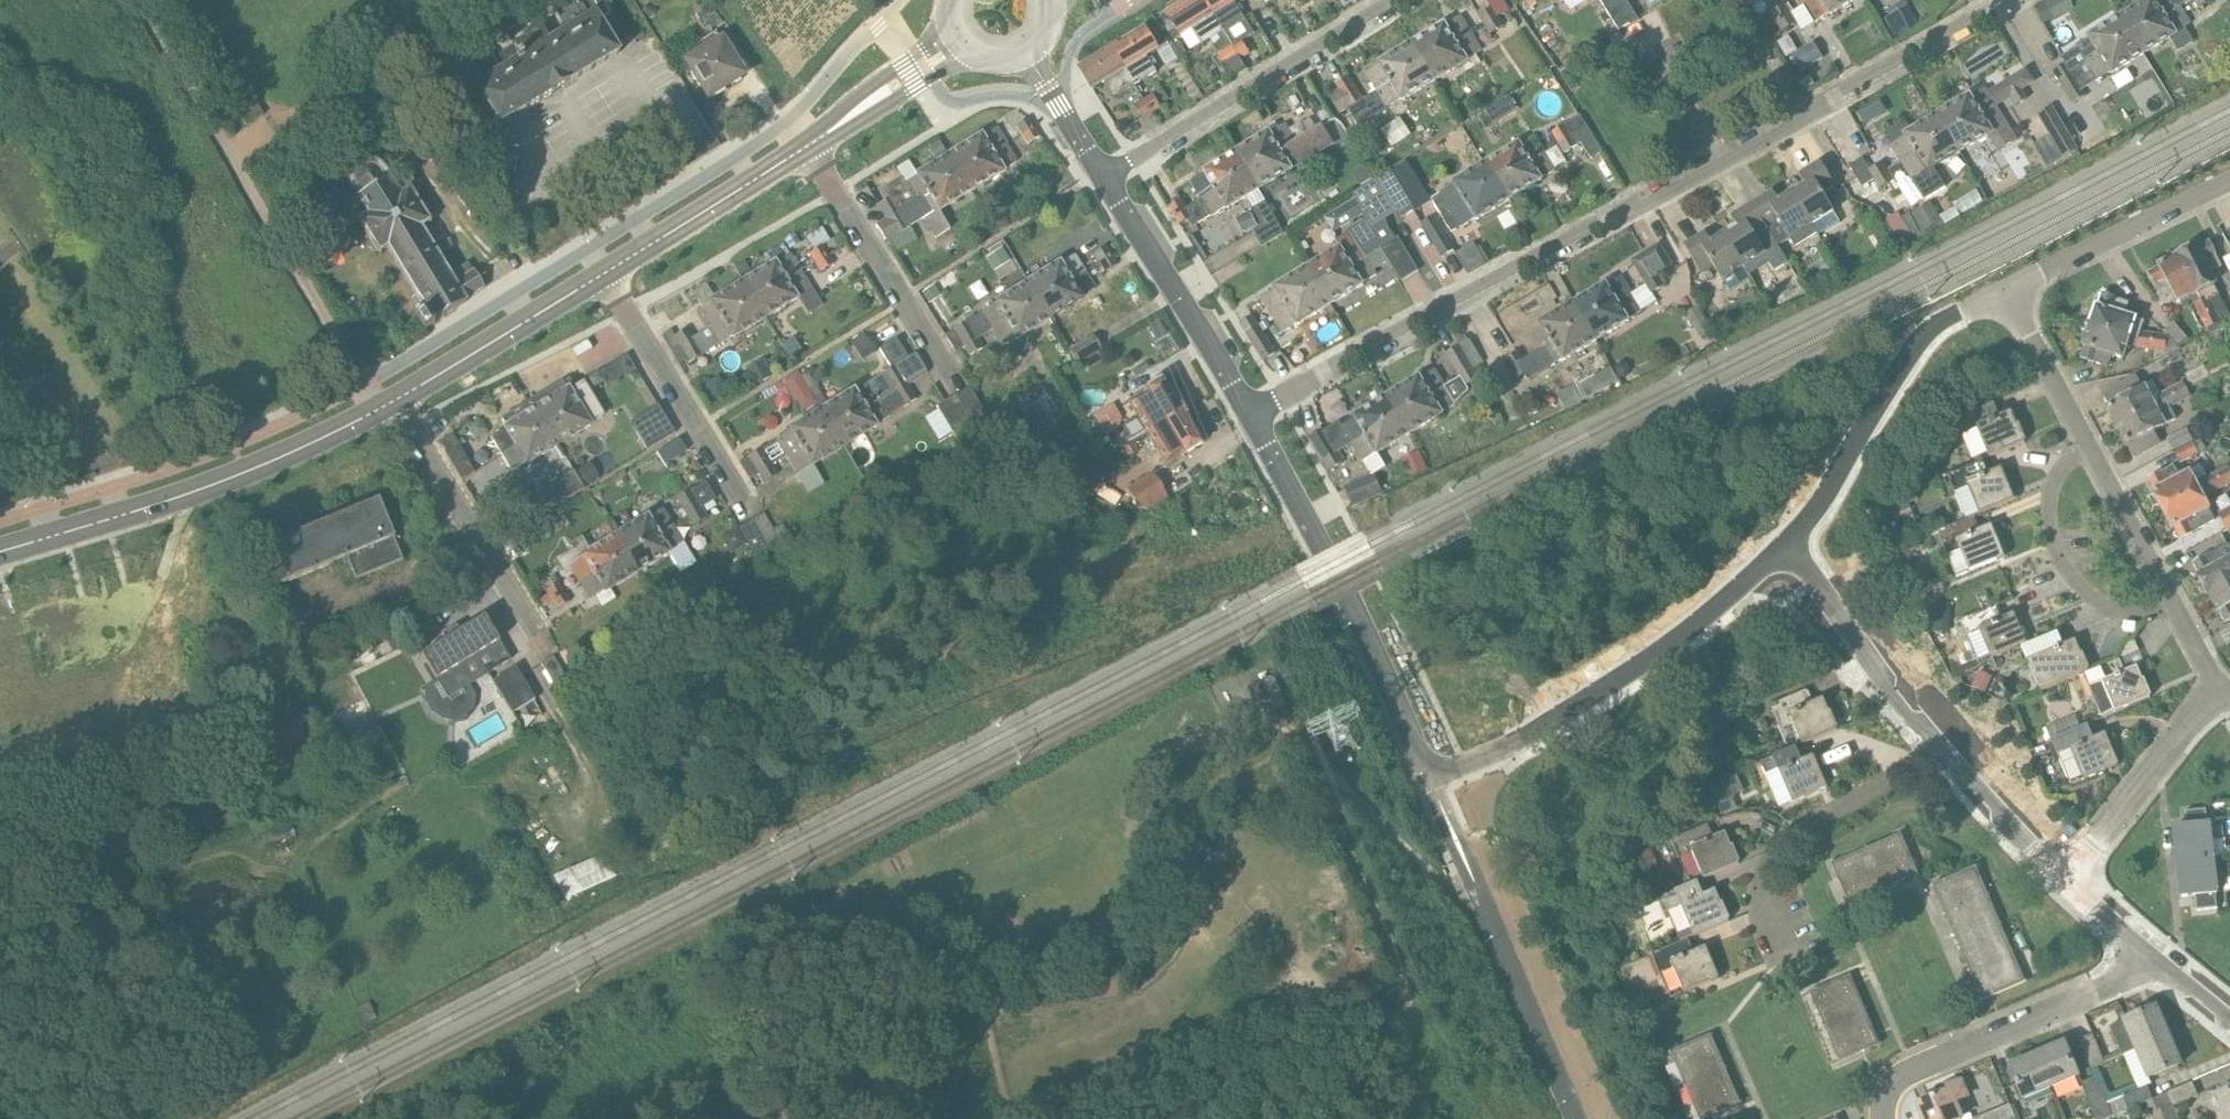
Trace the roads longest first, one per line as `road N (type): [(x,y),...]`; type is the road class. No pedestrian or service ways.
road 1 (residential): [(1251,414),(2012,0)]
road 2 (secondary): [(0,552),(234,476),(394,401)]
road 3 (residential): [(1251,414),(1364,626),(1425,760)]
road 4 (residential): [(1399,0),(1103,174)]
road 5 (residential): [(1512,745),(1674,640),(1787,544)]
road 6 (residential): [(1787,544),(1904,356),(2005,296)]
road 7 (residential): [(2152,956),(2118,985),(1902,1076),(1888,1092),(1885,1118)]
road 8 (residential): [(1778,937),(1761,899),(1776,849),(1939,744)]
road 9 (residential): [(1103,174),(1251,414)]
road 10 (residential): [(535,644),(394,401)]
road 11 (residential): [(806,146),(949,374)]
road 12 (residential): [(2175,605),(2126,611),(2100,603),(2061,560),(2051,501),(2057,477),(2084,437)]
road 13 (residential): [(1939,744),(1897,703),(1787,544)]
road 14 (residential): [(2005,296),(2229,183)]
road 15 (residential): [(723,488),(602,274)]
road 16 (secondary): [(394,401),(602,274)]
road 17 (residential): [(2066,879),(2175,739),(2222,696)]
road 18 (secondary): [(602,274),(806,146)]
road 19 (residential): [(2175,605),(2084,437)]
road 20 (secondary): [(806,146),(958,39)]
road 21 (residential): [(2066,879),(1939,744)]
road 22 (residential): [(2084,437),(2005,296)]
road 23 (residential): [(1103,174),(1027,50)]

